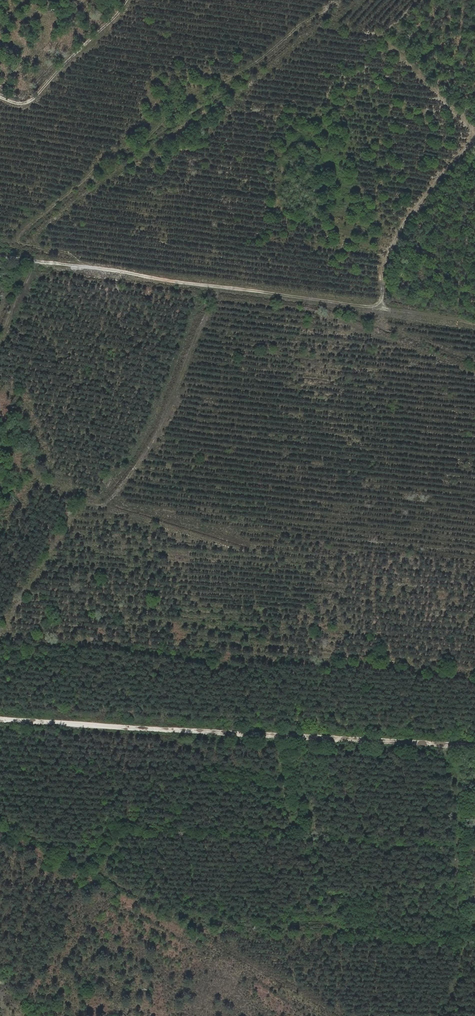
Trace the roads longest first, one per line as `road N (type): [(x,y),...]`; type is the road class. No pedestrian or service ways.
road 1 (track): [(474,322),(0,257)]
road 2 (track): [(474,746),(0,719)]
road 3 (track): [(316,1015),(104,897),(82,903),(25,1015)]
road 4 (track): [(461,745),(461,946),(434,1015)]
road 5 (track): [(23,1015),(3,1008),(3,998),(17,983),(24,908),(50,892),(0,846)]

